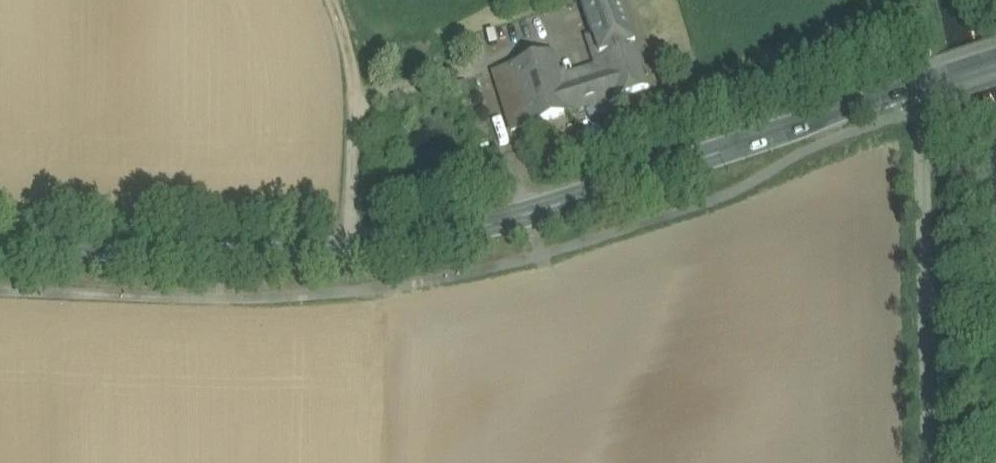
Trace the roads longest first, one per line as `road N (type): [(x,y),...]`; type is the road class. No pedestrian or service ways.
road 1 (tertiary): [(914,87),(452,238),(239,260),(0,249)]
road 2 (unclassified): [(930,462),(914,87)]

